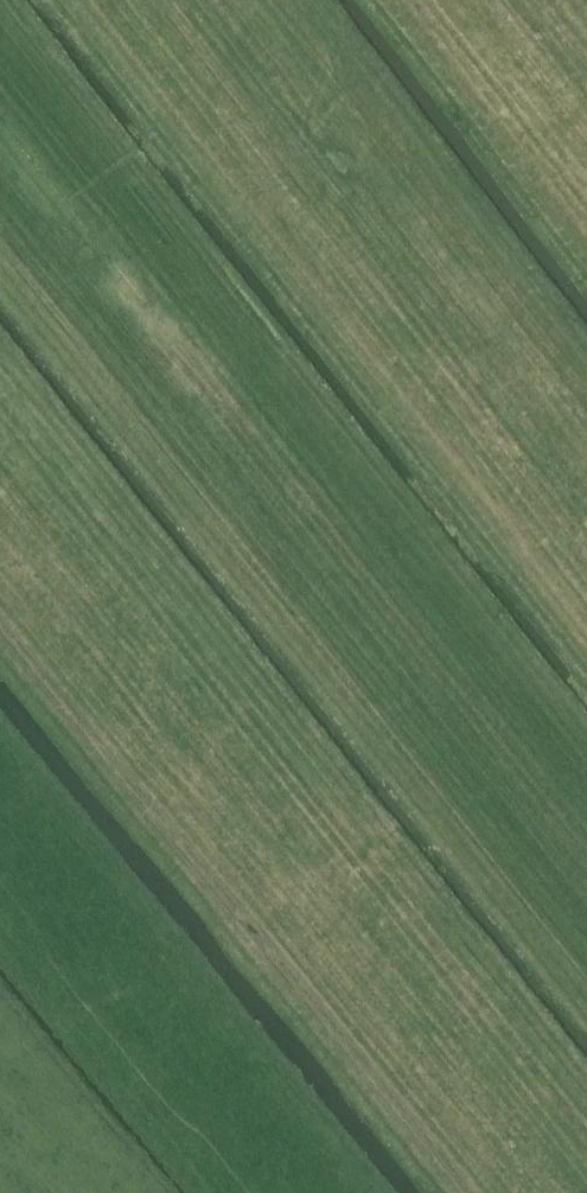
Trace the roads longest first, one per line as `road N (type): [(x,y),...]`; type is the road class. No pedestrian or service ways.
road 1 (track): [(469,1192),(0,623)]
road 2 (track): [(586,249),(394,0)]

